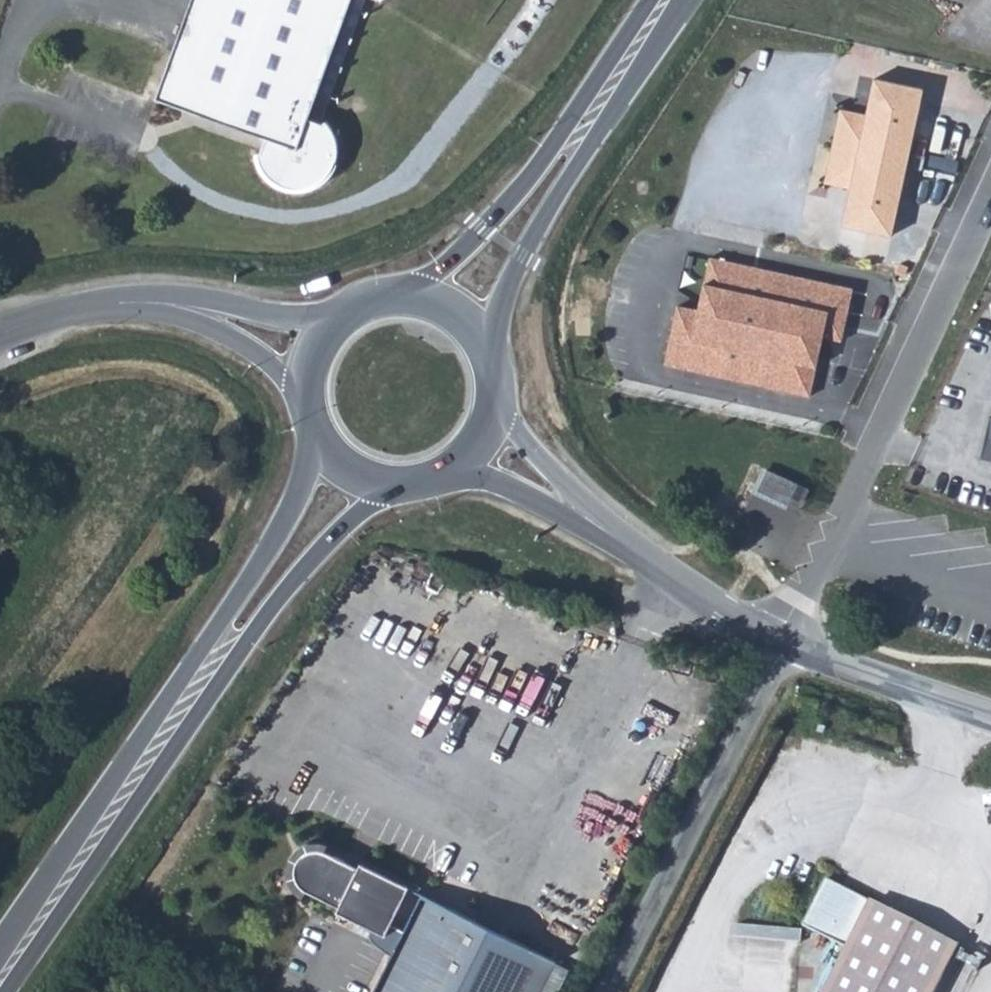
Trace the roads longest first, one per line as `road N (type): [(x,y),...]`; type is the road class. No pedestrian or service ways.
road 1 (primary): [(0,989),(313,557),(407,481)]
road 2 (primary): [(317,426),(283,528),(0,957)]
road 3 (residential): [(774,638),(830,538),(990,193)]
road 4 (primary): [(484,355),(518,258),(682,0)]
road 5 (primary): [(651,0),(498,214),(398,300)]
road 6 (unclassified): [(605,991),(789,646)]
road 7 (unclassified): [(674,580),(558,482),(491,389)]
road 8 (unclassified): [(436,474),(512,488),(674,580)]
road 9 (unclassified): [(356,311),(311,317),(176,300),(100,306)]
road 10 (unclassified): [(100,306),(203,324),(310,397)]
road 11 (residential): [(990,719),(789,646)]

